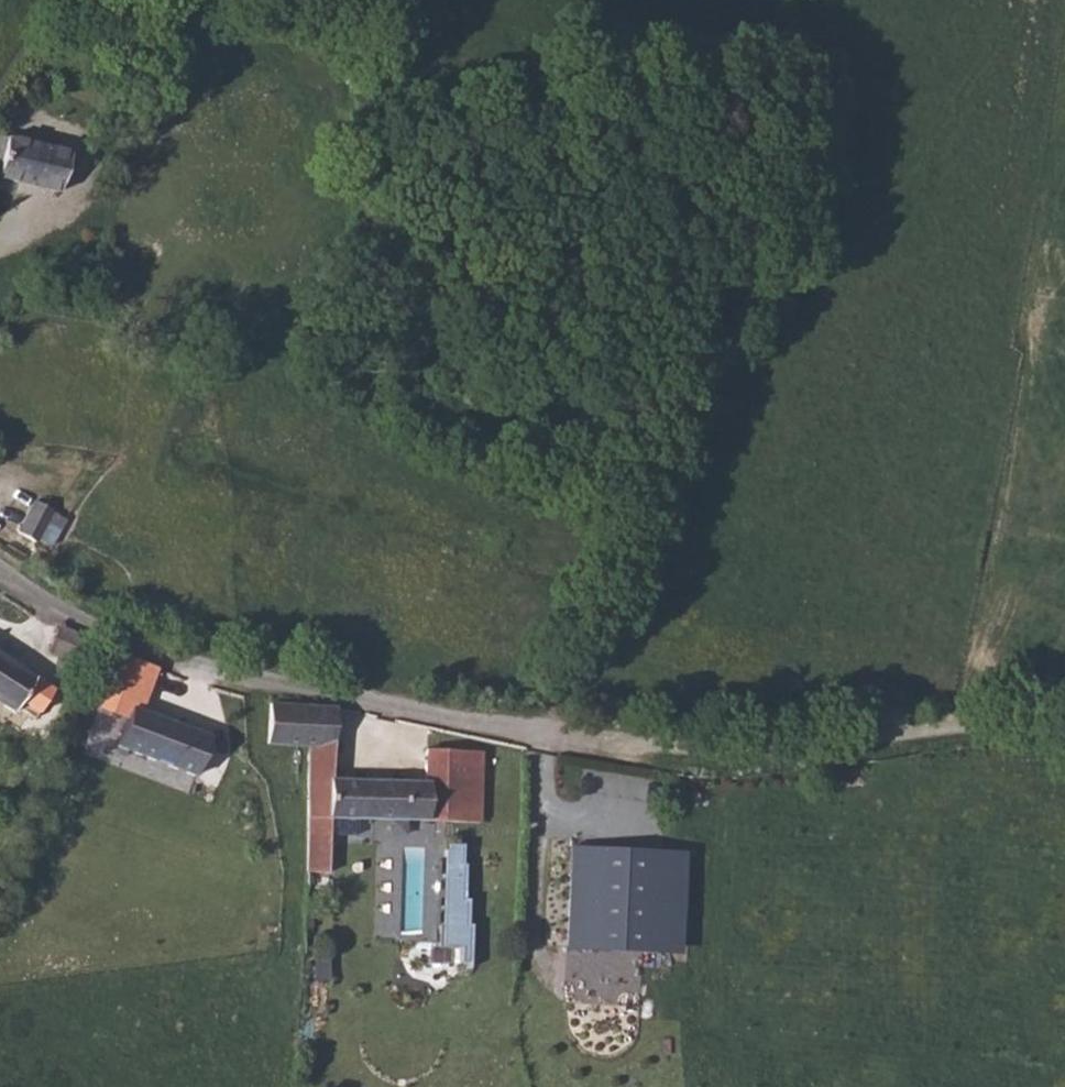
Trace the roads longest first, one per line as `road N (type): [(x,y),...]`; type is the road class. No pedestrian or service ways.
road 1 (track): [(1064,724),(970,721),(762,747),(518,725)]
road 2 (unclassified): [(518,725),(197,658),(112,627),(0,564)]

